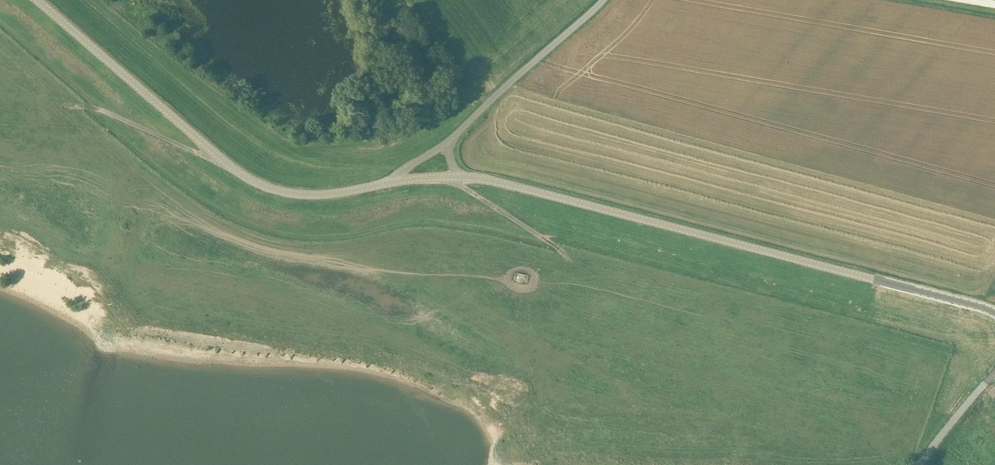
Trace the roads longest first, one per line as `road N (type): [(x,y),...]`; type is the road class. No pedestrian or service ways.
road 1 (unclassified): [(994,313),(492,181),(415,179),(312,197),(276,193),(241,174),(36,0)]

